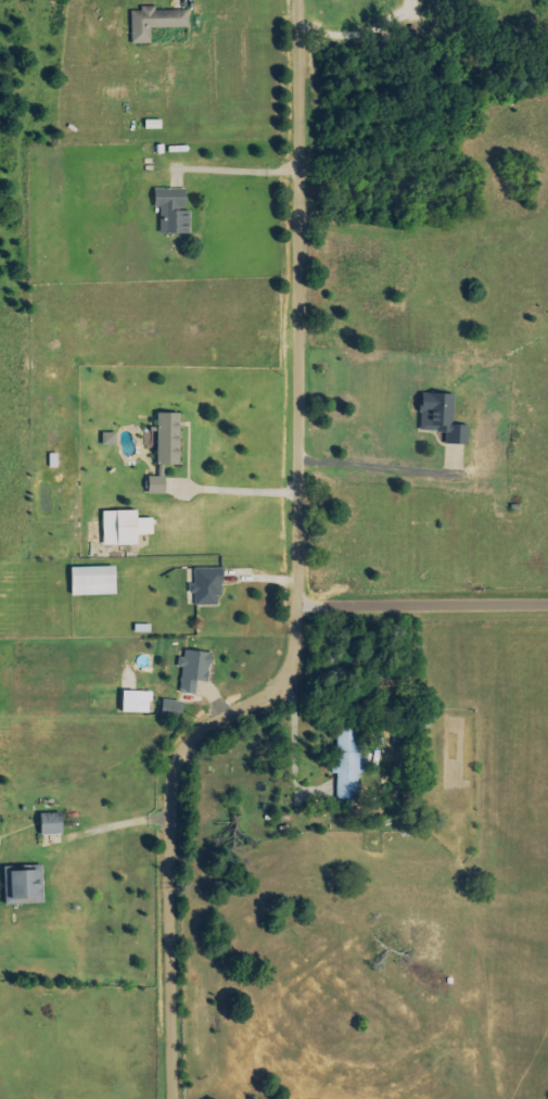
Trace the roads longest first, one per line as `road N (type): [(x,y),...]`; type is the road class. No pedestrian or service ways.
road 1 (residential): [(177,1098),(174,778),(195,731),(254,704),(296,668),(299,0)]
road 2 (residential): [(302,609),(547,609)]

